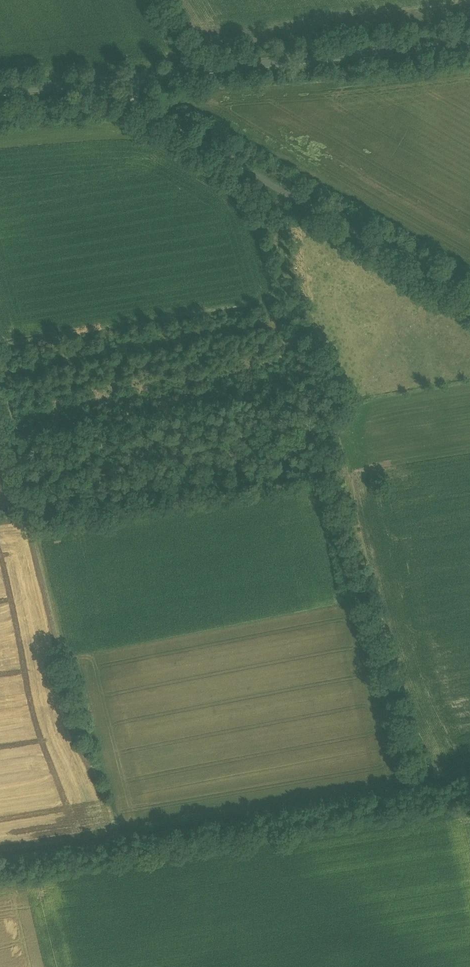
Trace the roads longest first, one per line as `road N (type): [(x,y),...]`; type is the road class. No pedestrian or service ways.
road 1 (residential): [(97,80),(469,294)]
road 2 (tertiary): [(469,43),(97,80)]
road 3 (track): [(0,375),(66,642)]
road 4 (track): [(14,432),(134,415)]

